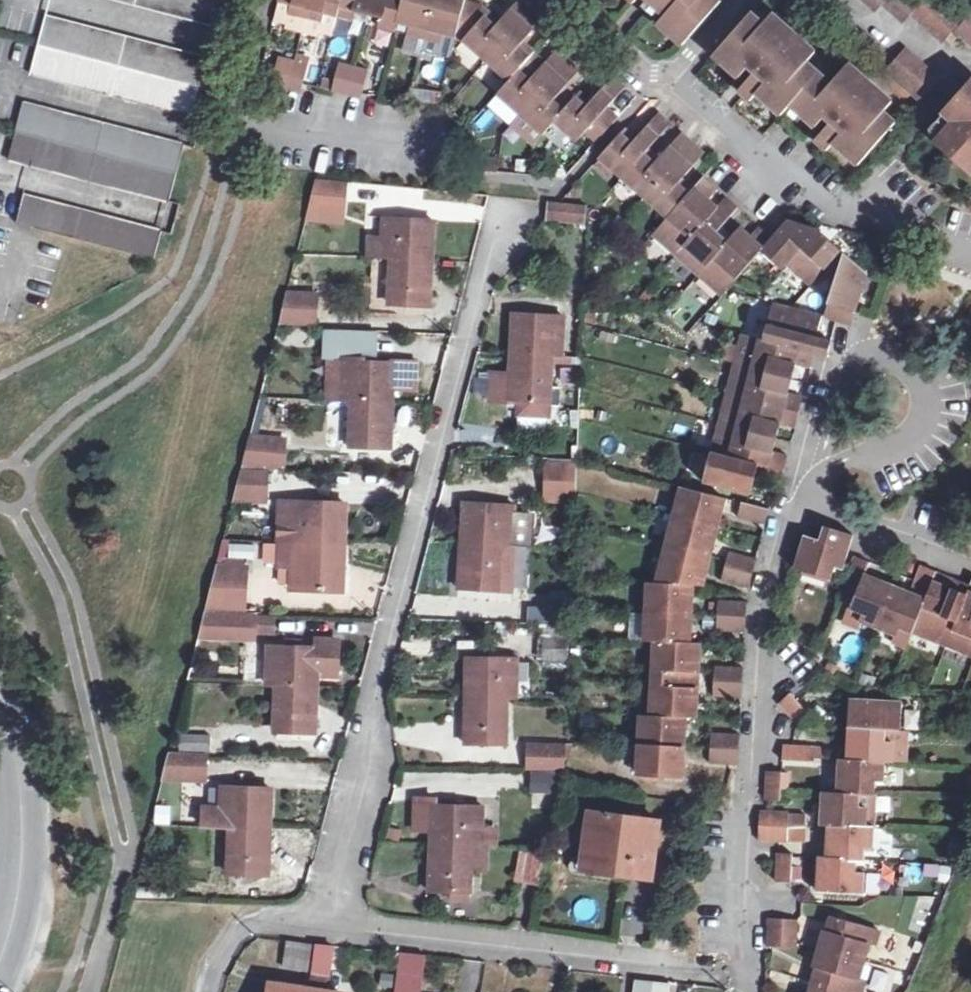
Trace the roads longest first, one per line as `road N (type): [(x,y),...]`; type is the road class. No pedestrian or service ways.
road 1 (residential): [(332,916),(509,207)]
road 2 (residential): [(754,970),(749,832),(774,600),(794,505)]
road 3 (unclassified): [(576,0),(826,200),(970,227)]
road 4 (residential): [(754,970),(332,916)]
road 5 (residential): [(0,708),(24,801),(27,868),(0,972)]
road 6 (residential): [(817,430),(878,424),(901,409),(908,384),(884,359),(860,359),(836,373)]
road 7 (residential): [(794,505),(970,563)]
road 8 (residential): [(212,991),(222,950),(256,917),(332,916)]

